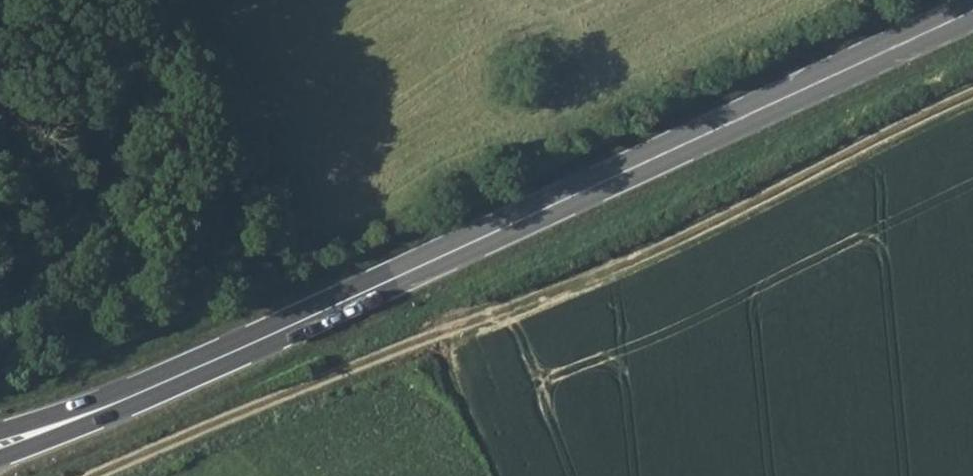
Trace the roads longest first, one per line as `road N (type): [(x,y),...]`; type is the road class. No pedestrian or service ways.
road 1 (track): [(102,475),(263,402),(600,274),(972,94)]
road 2 (primary): [(172,381),(447,262),(972,15)]
road 3 (primary): [(172,381),(0,441)]

